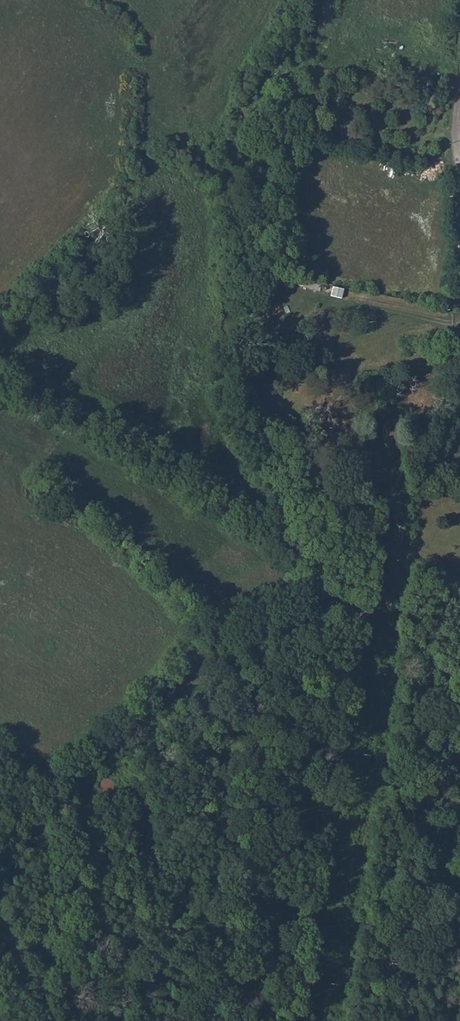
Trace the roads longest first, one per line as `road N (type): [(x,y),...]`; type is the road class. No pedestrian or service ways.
road 1 (track): [(459,372),(438,443),(339,590),(228,674)]
road 2 (track): [(228,674),(267,1020)]
road 3 (track): [(228,674),(166,703),(67,778),(0,749)]

